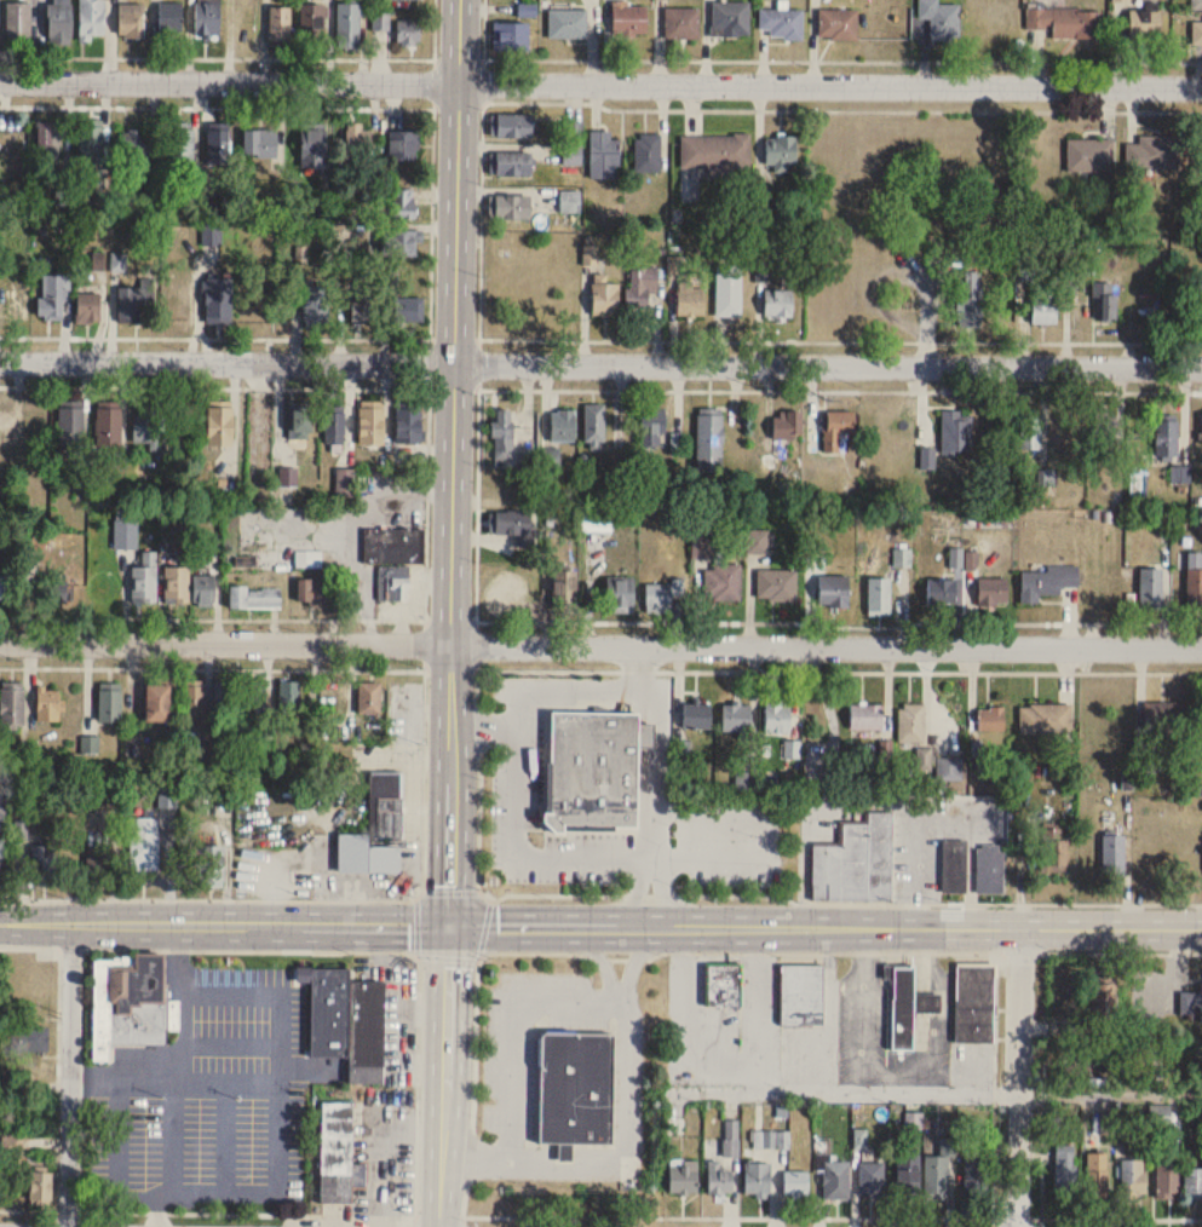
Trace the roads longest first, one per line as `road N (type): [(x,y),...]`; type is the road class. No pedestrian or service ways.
road 1 (residential): [(0,78),(1201,87)]
road 2 (residential): [(0,360),(1201,366)]
road 3 (residential): [(0,641),(1201,647)]
road 4 (secondary): [(450,926),(460,0)]
road 5 (secondary): [(450,926),(1201,927)]
road 6 (secondary): [(0,923),(450,926)]
road 7 (residential): [(71,923),(67,1226)]
road 8 (secondary): [(439,1226),(450,926)]
road 9 (residential): [(1022,927),(1016,1226)]

